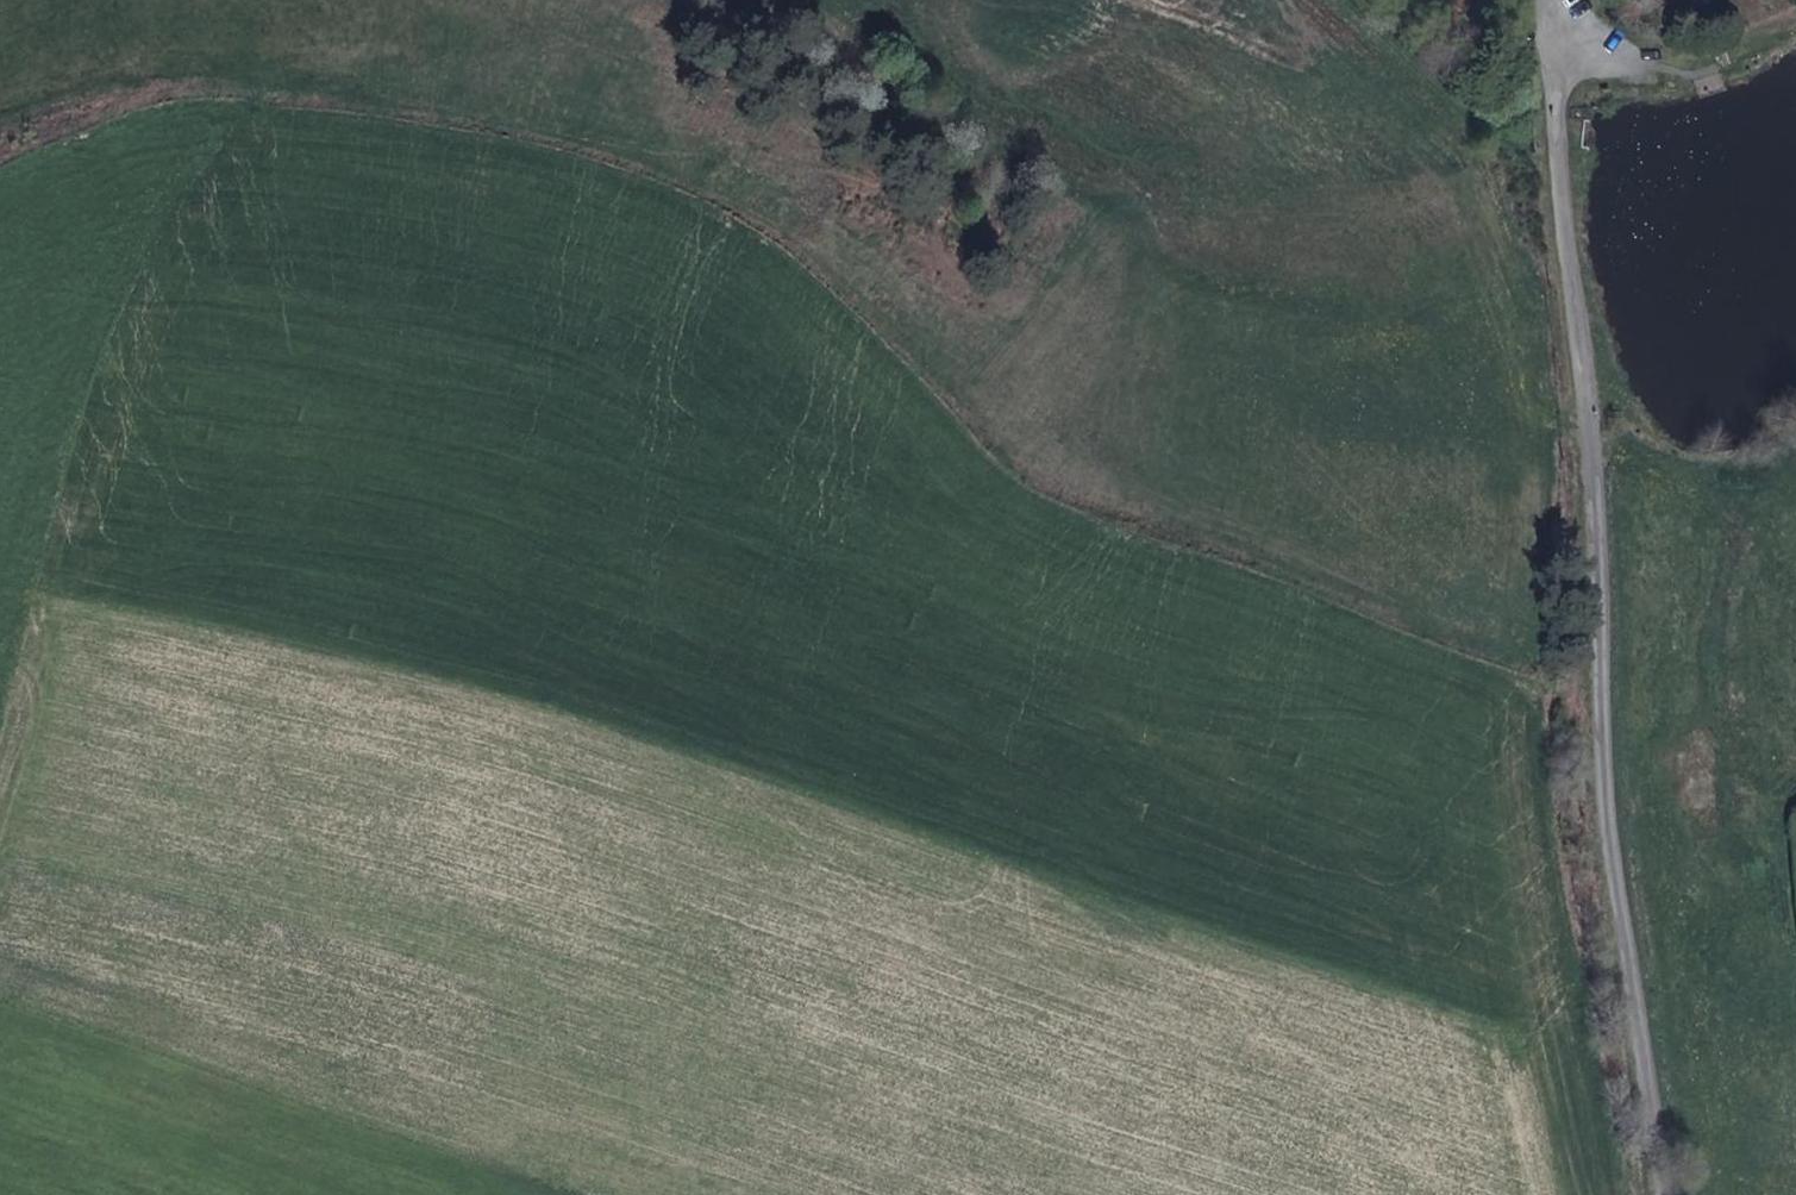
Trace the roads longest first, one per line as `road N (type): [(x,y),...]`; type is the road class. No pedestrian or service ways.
road 1 (residential): [(1548,0),(1599,660),(1592,761),(1662,1194)]

